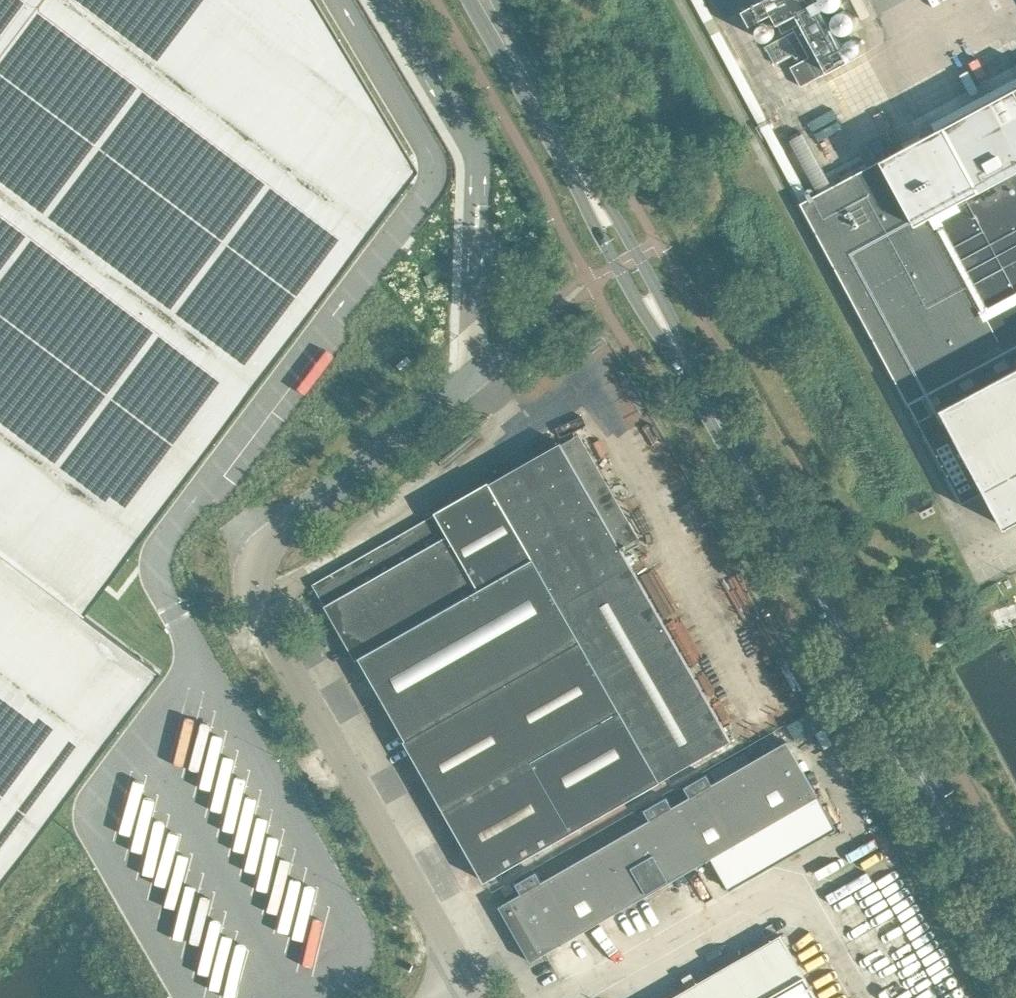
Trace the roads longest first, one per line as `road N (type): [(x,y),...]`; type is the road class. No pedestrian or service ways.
road 1 (unclassified): [(476,990),(266,590),(266,568),(278,541),(537,323)]
road 2 (secondary): [(1015,942),(683,359)]
road 3 (secondary): [(586,184),(599,234),(683,359)]
road 4 (secondary): [(683,359),(618,218),(586,184)]

